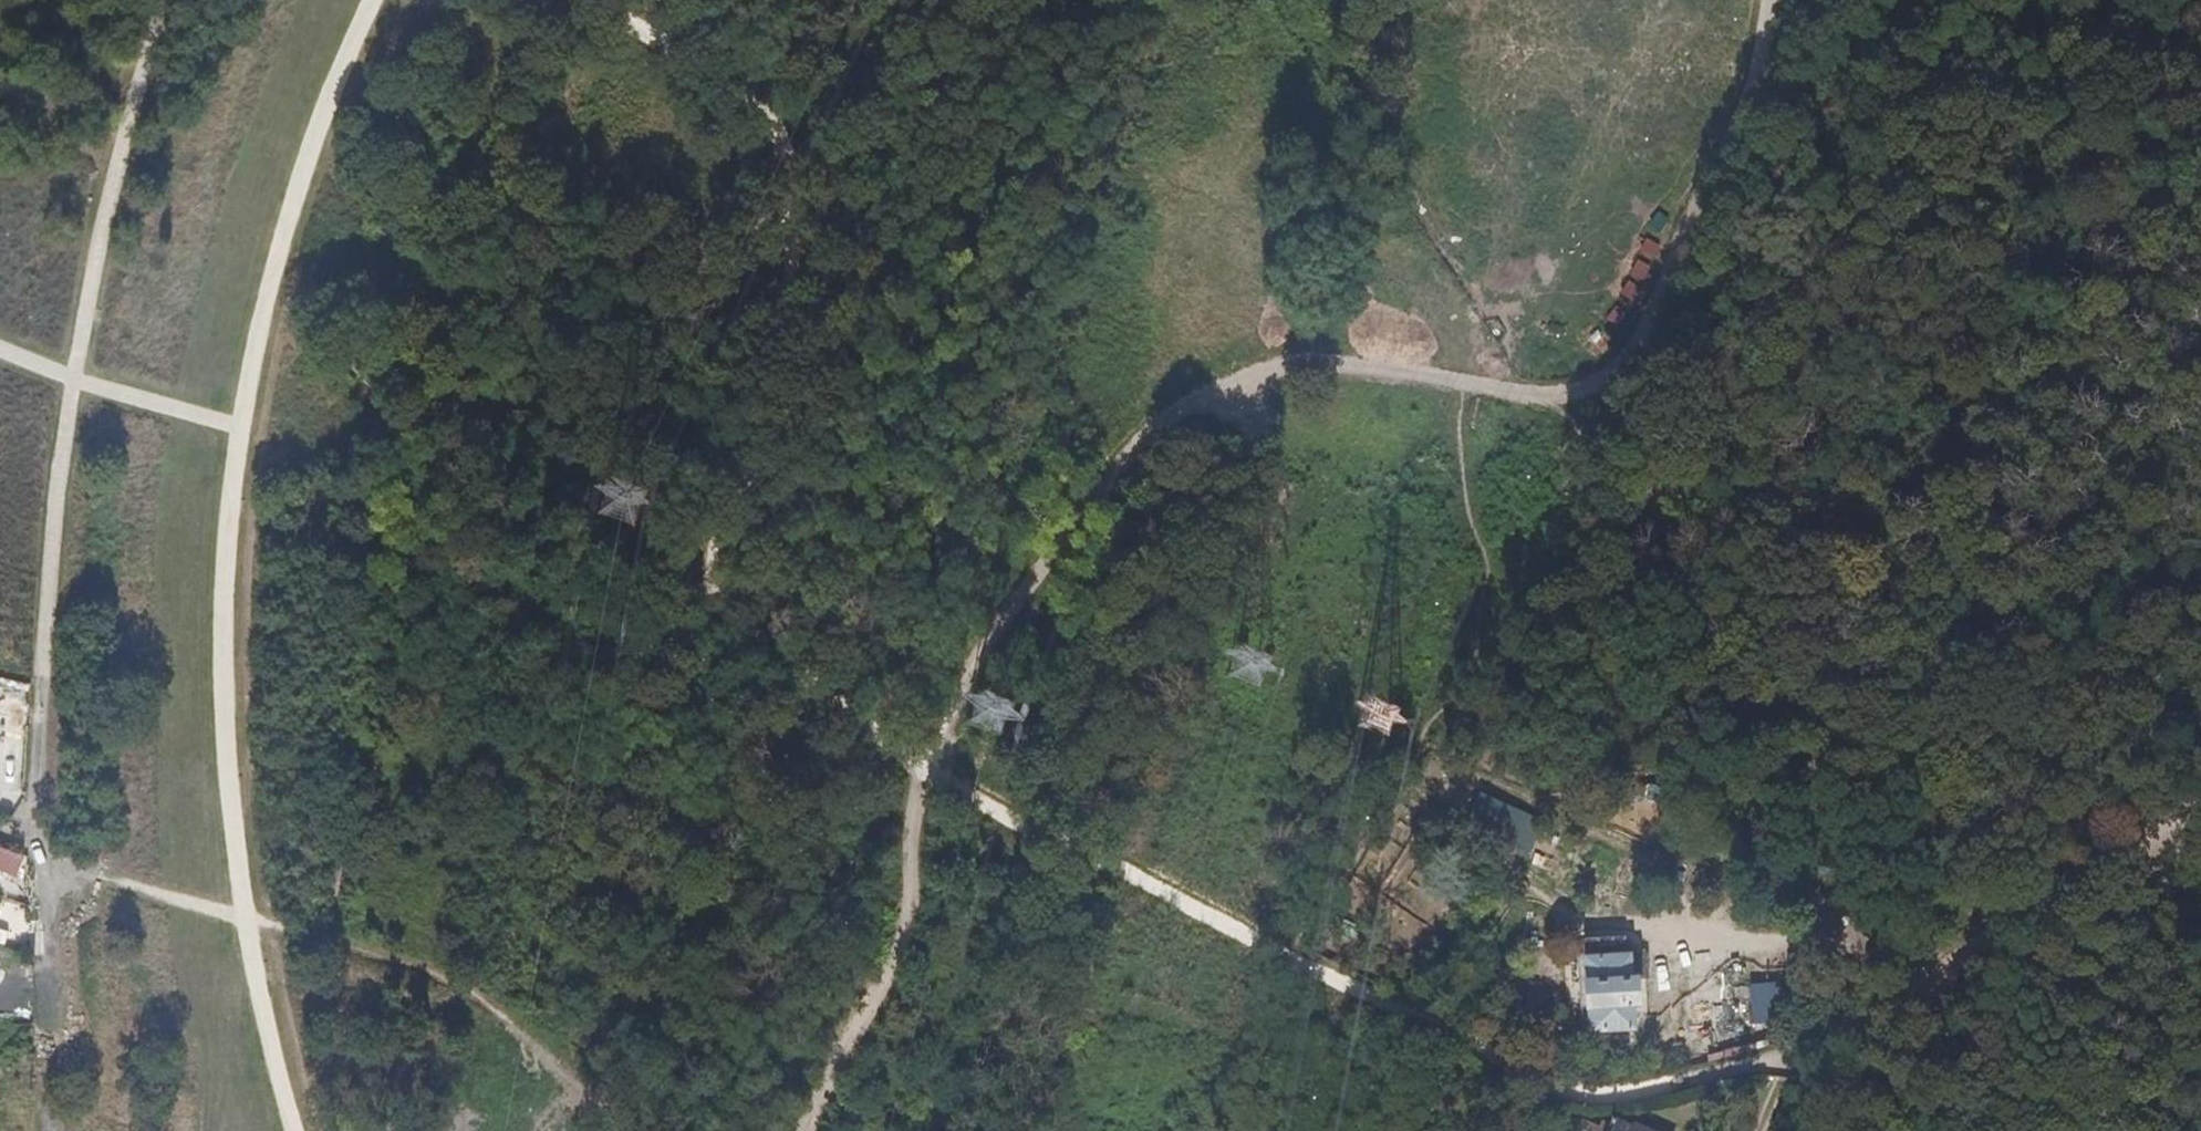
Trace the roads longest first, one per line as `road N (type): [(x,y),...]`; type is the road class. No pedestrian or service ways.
road 1 (track): [(294,1130),(244,916),(227,761),(231,494),(257,336),(303,166),(374,0)]
road 2 (track): [(1379,997),(1563,1090),(1603,1095),(1668,1083)]
road 3 (track): [(42,861),(244,916)]

